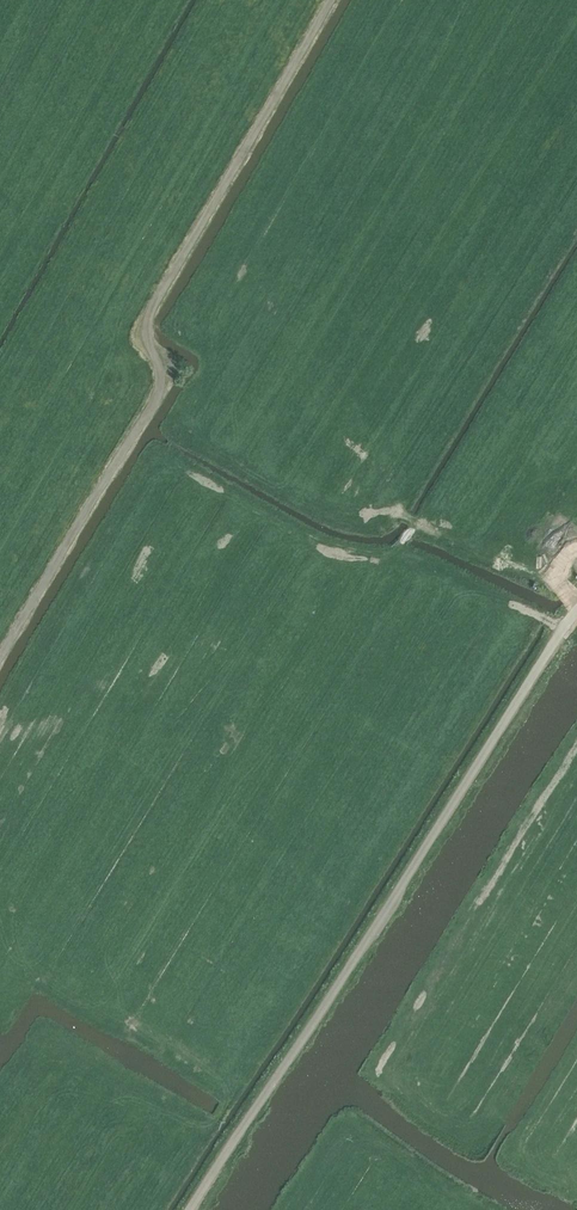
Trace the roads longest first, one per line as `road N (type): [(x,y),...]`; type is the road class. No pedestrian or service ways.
road 1 (track): [(0,659),(156,400),(162,374),(147,337),(149,315),(332,0)]
road 2 (unclassified): [(190,1209),(576,611)]

